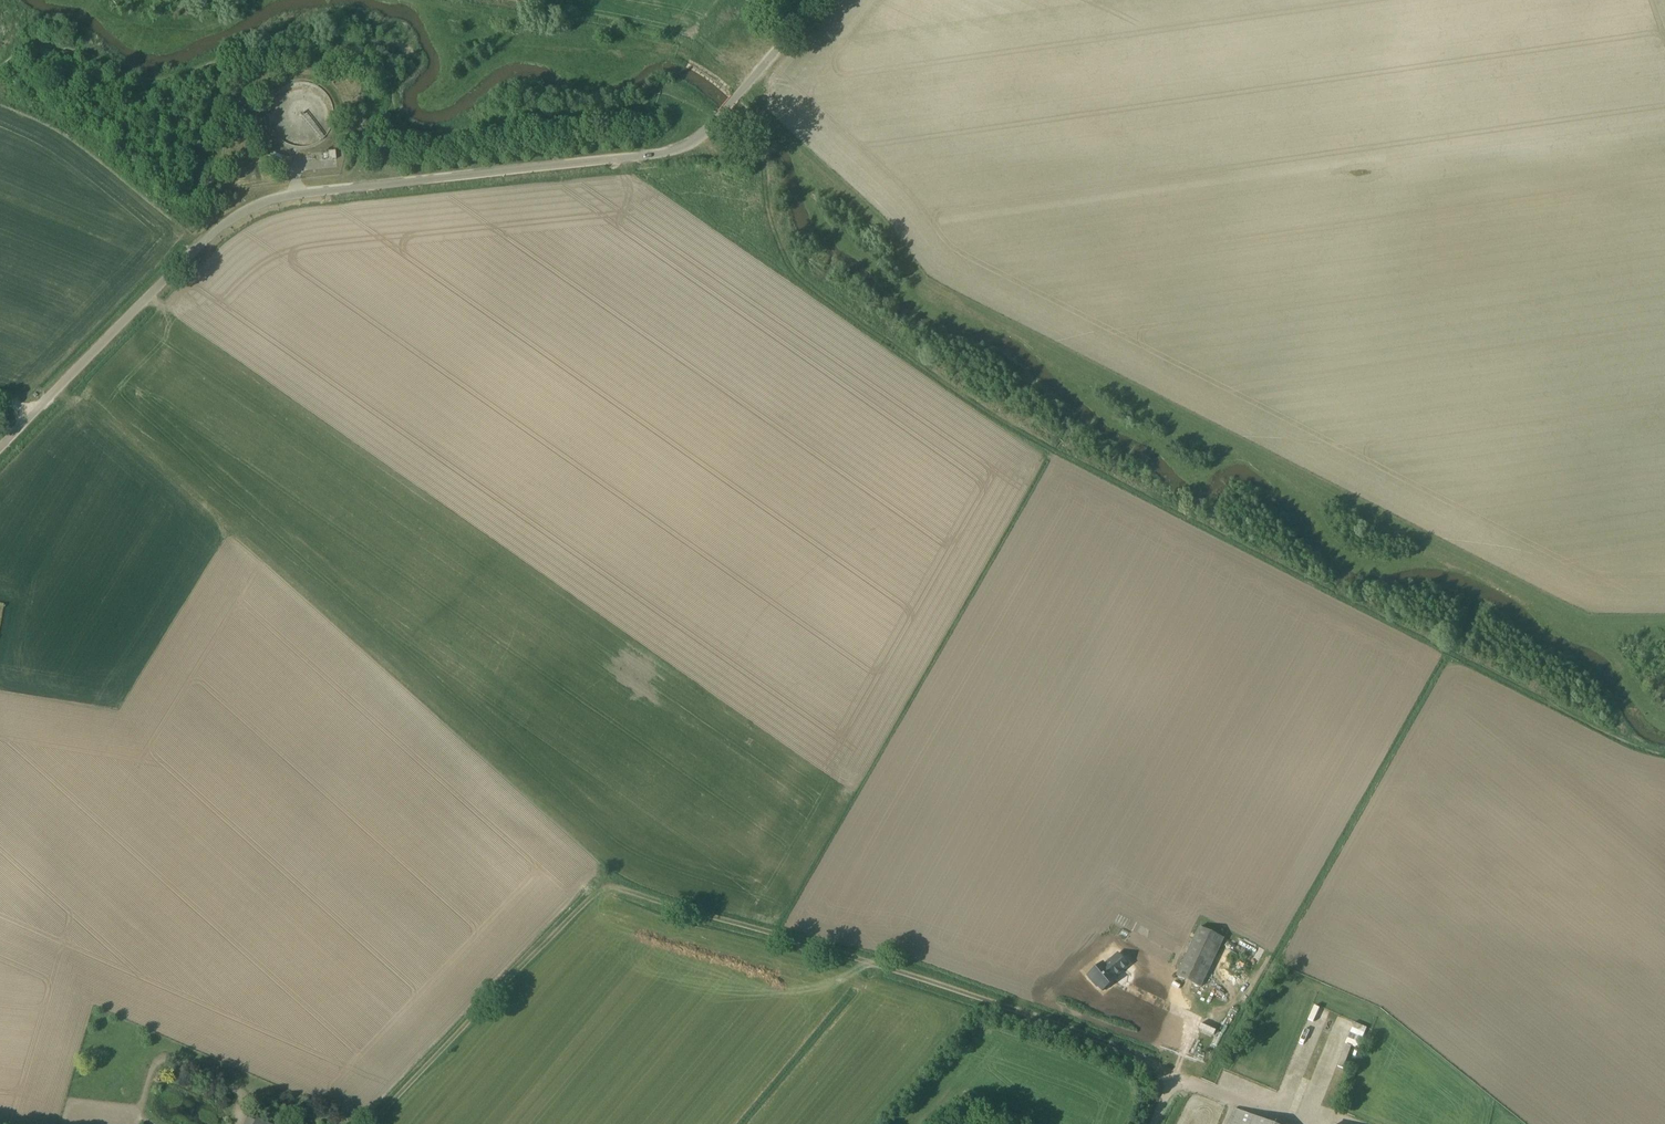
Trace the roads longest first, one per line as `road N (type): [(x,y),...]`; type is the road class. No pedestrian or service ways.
road 1 (unclassified): [(0,449),(198,241),(239,208),(295,188),(673,151),(723,114),(815,0)]
road 2 (track): [(375,1123),(595,894),(612,887),(944,985),(1082,1032),(1172,1076)]

